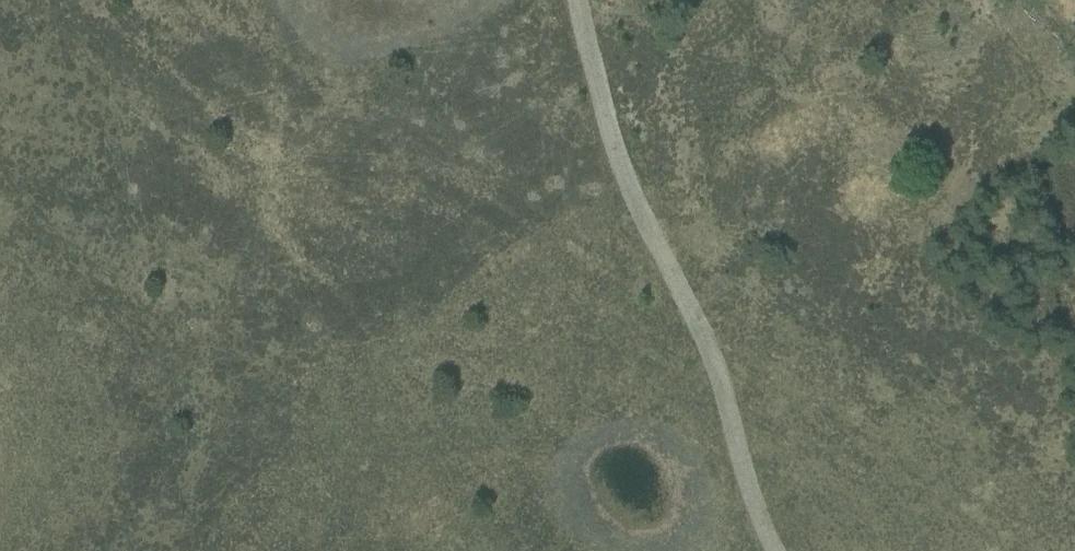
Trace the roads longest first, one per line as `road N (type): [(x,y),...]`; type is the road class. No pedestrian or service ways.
road 1 (track): [(576,0),(623,181),(707,351),(775,550)]

